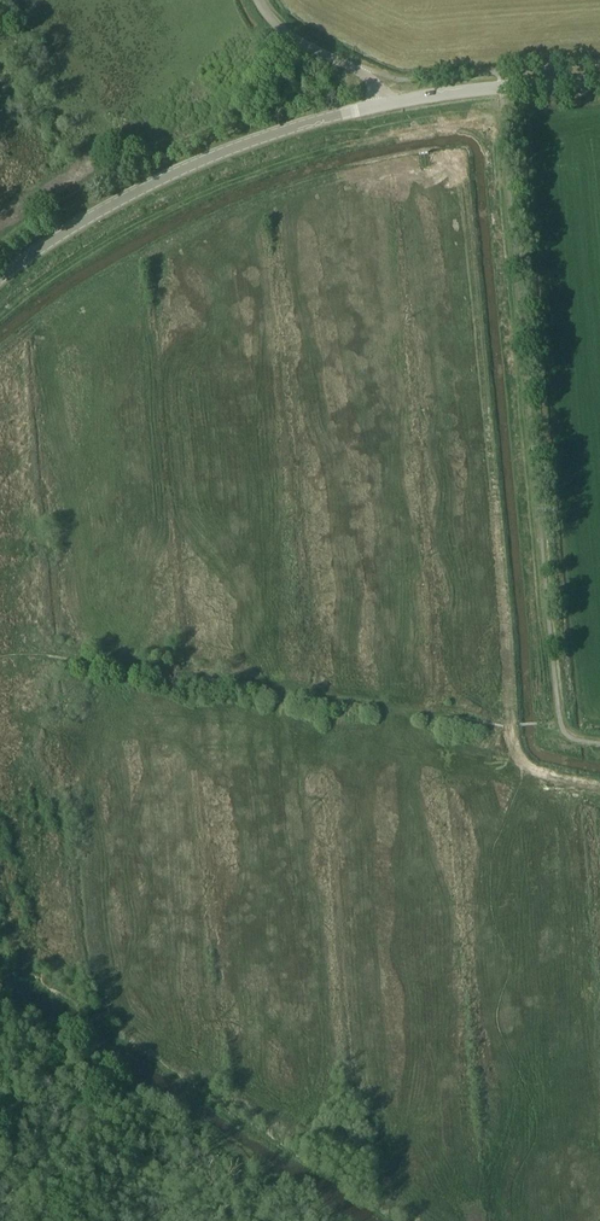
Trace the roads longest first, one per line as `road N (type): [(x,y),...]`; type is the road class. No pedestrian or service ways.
road 1 (tertiary): [(0,279),(118,201),(232,148),(390,101)]
road 2 (tertiary): [(390,101),(599,79)]
road 3 (unclassified): [(390,101),(356,69),(284,32),(258,0)]

